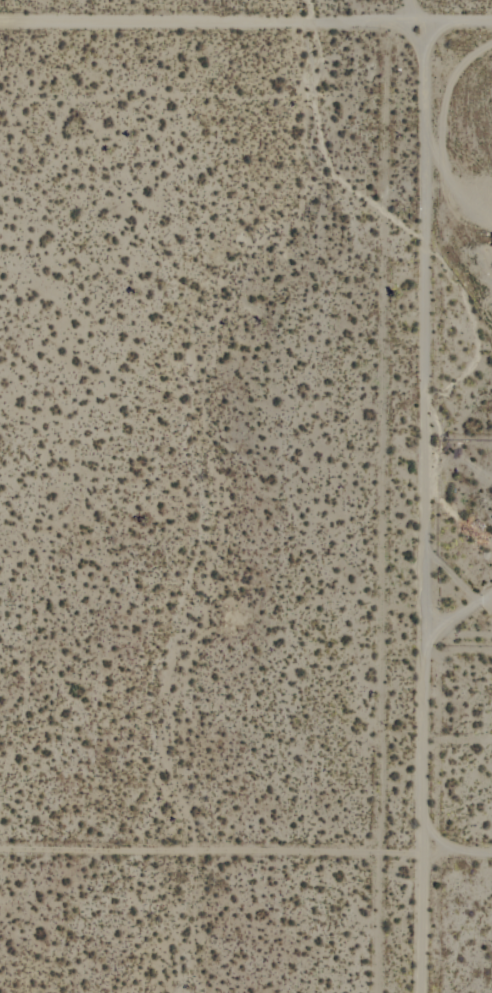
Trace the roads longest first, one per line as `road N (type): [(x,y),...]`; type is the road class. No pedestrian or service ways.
road 1 (residential): [(419,992),(425,545),(417,33)]
road 2 (residential): [(491,32),(0,37)]

